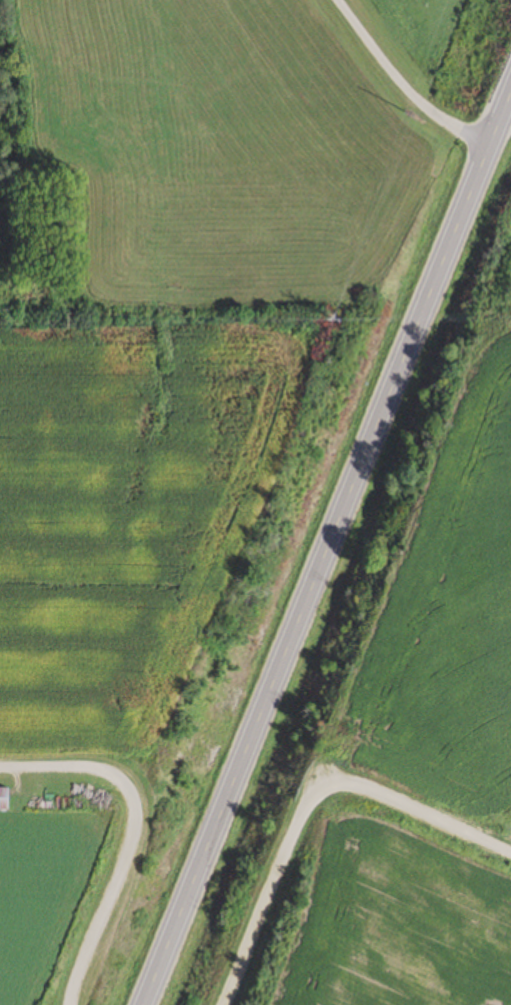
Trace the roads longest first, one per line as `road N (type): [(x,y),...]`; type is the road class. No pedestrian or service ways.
road 1 (primary): [(146,1004),(510,93)]
road 2 (residential): [(510,858),(364,791),(320,794),(293,832),(226,1004)]
road 3 (residential): [(69,1004),(133,832),(134,809),(106,769),(0,767)]
road 4 (residential): [(487,154),(431,112),(331,0)]

